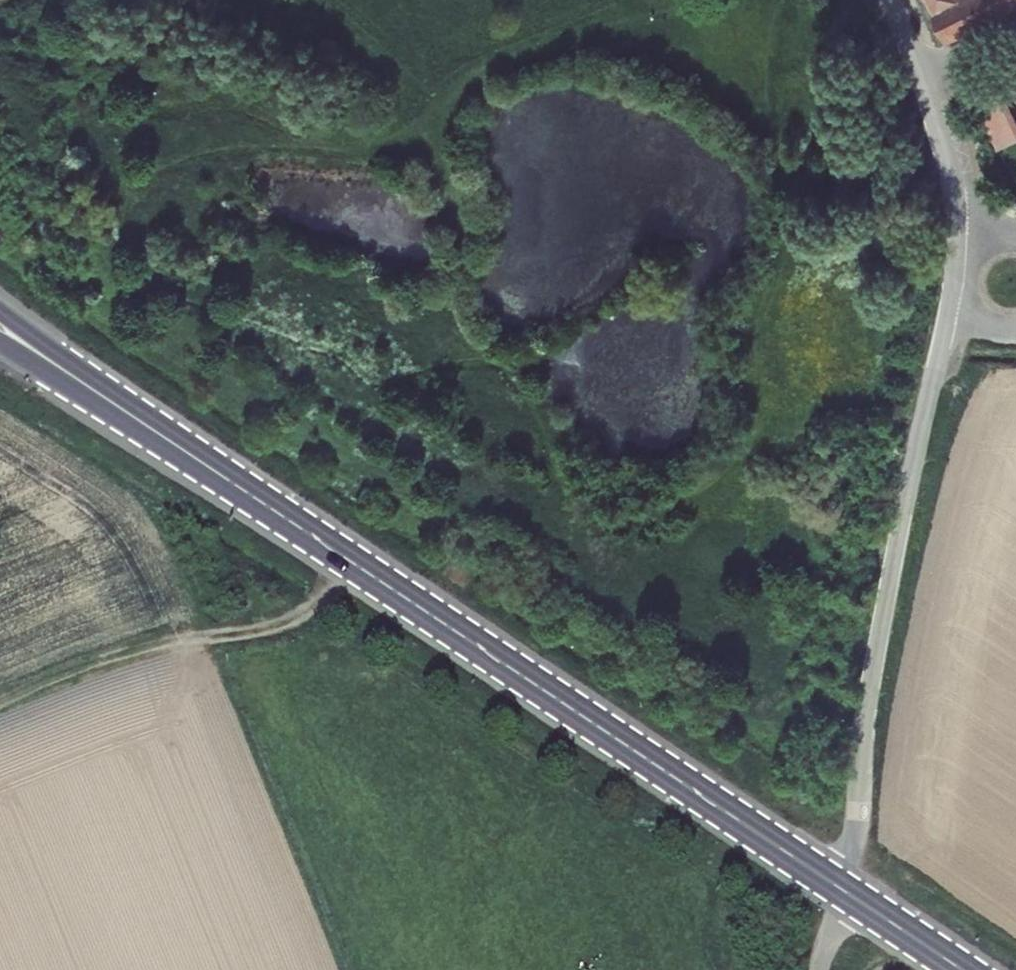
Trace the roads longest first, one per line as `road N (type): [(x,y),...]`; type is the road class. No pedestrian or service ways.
road 1 (secondary): [(842,891),(127,414)]
road 2 (unclassified): [(842,891),(874,653),(947,322)]
road 3 (track): [(0,701),(94,662),(292,620),(327,597),(353,563)]
road 4 (unclassified): [(957,208),(931,104),(888,0)]
road 5 (secondary): [(127,414),(0,312)]
road 6 (secondary): [(0,343),(127,414)]
road 7 (secondary): [(960,969),(842,891)]

